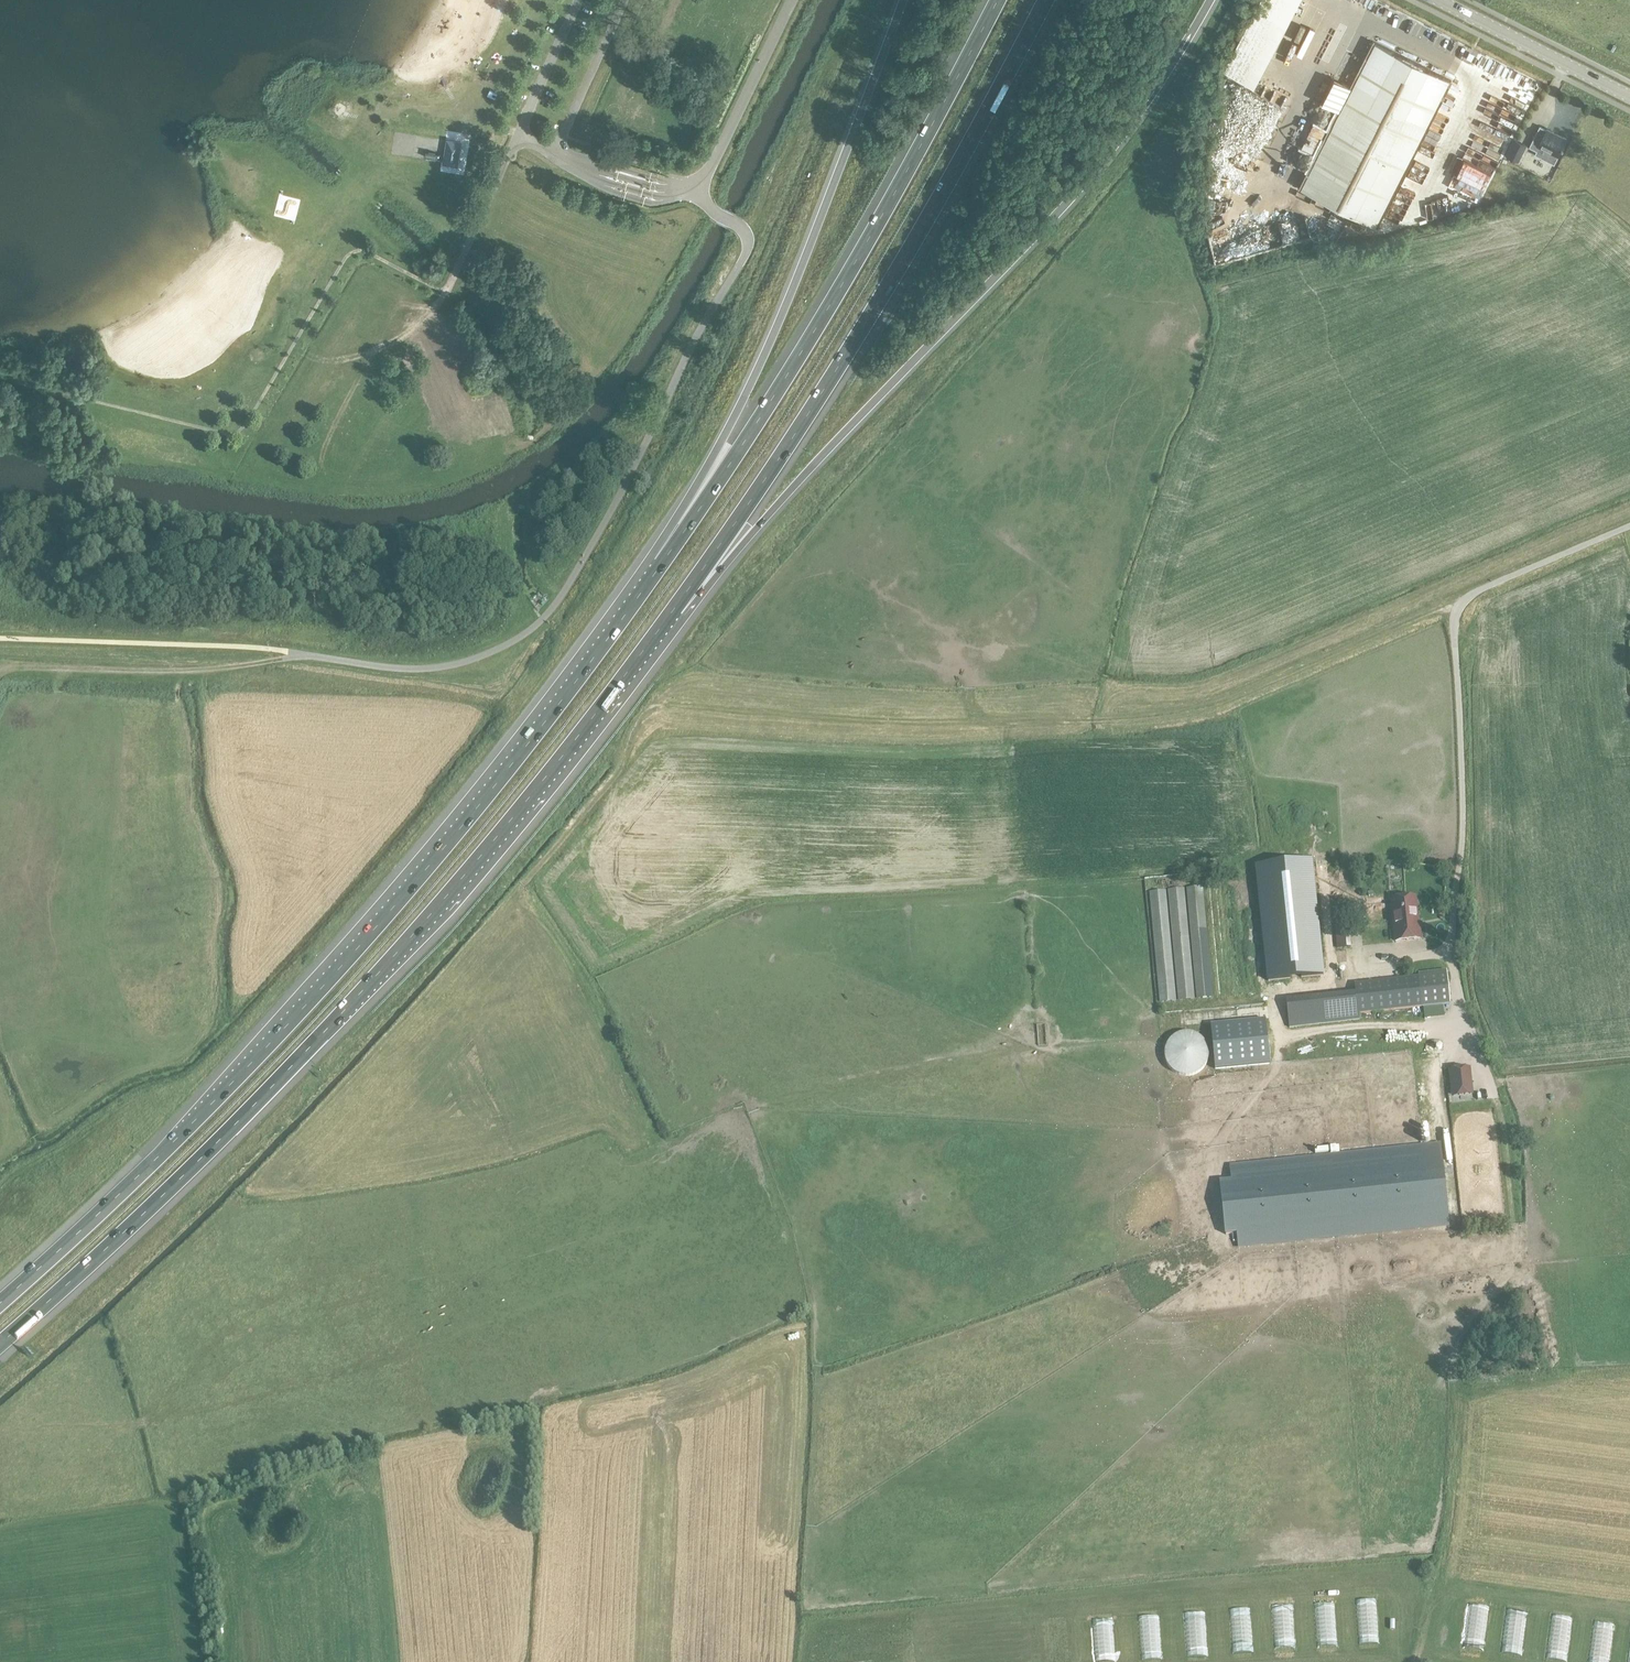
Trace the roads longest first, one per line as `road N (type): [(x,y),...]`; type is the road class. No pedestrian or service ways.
road 1 (track): [(1629,525),(1469,590),(1456,610),(1463,841),(1457,985),(1501,1102),(1516,1226),(1507,1270),(1459,1346),(1447,1516),(1423,1608)]
road 2 (motorway): [(0,1343),(196,1164),(331,1025),(520,808),(674,610)]
road 3 (motorway): [(663,562),(488,793),(290,1026),(0,1303)]
road 4 (motorway): [(674,610),(1062,213),(1130,131),(1210,0)]
road 5 (motorway): [(674,610),(821,394),(1046,0)]
road 6 (motorway): [(998,0),(786,377),(663,562)]
road 7 (motorway): [(904,0),(790,295),(663,562)]
road 8 (unclassified): [(792,0),(699,188),(635,183)]
road 9 (tertiary): [(1629,95),(1440,0)]

